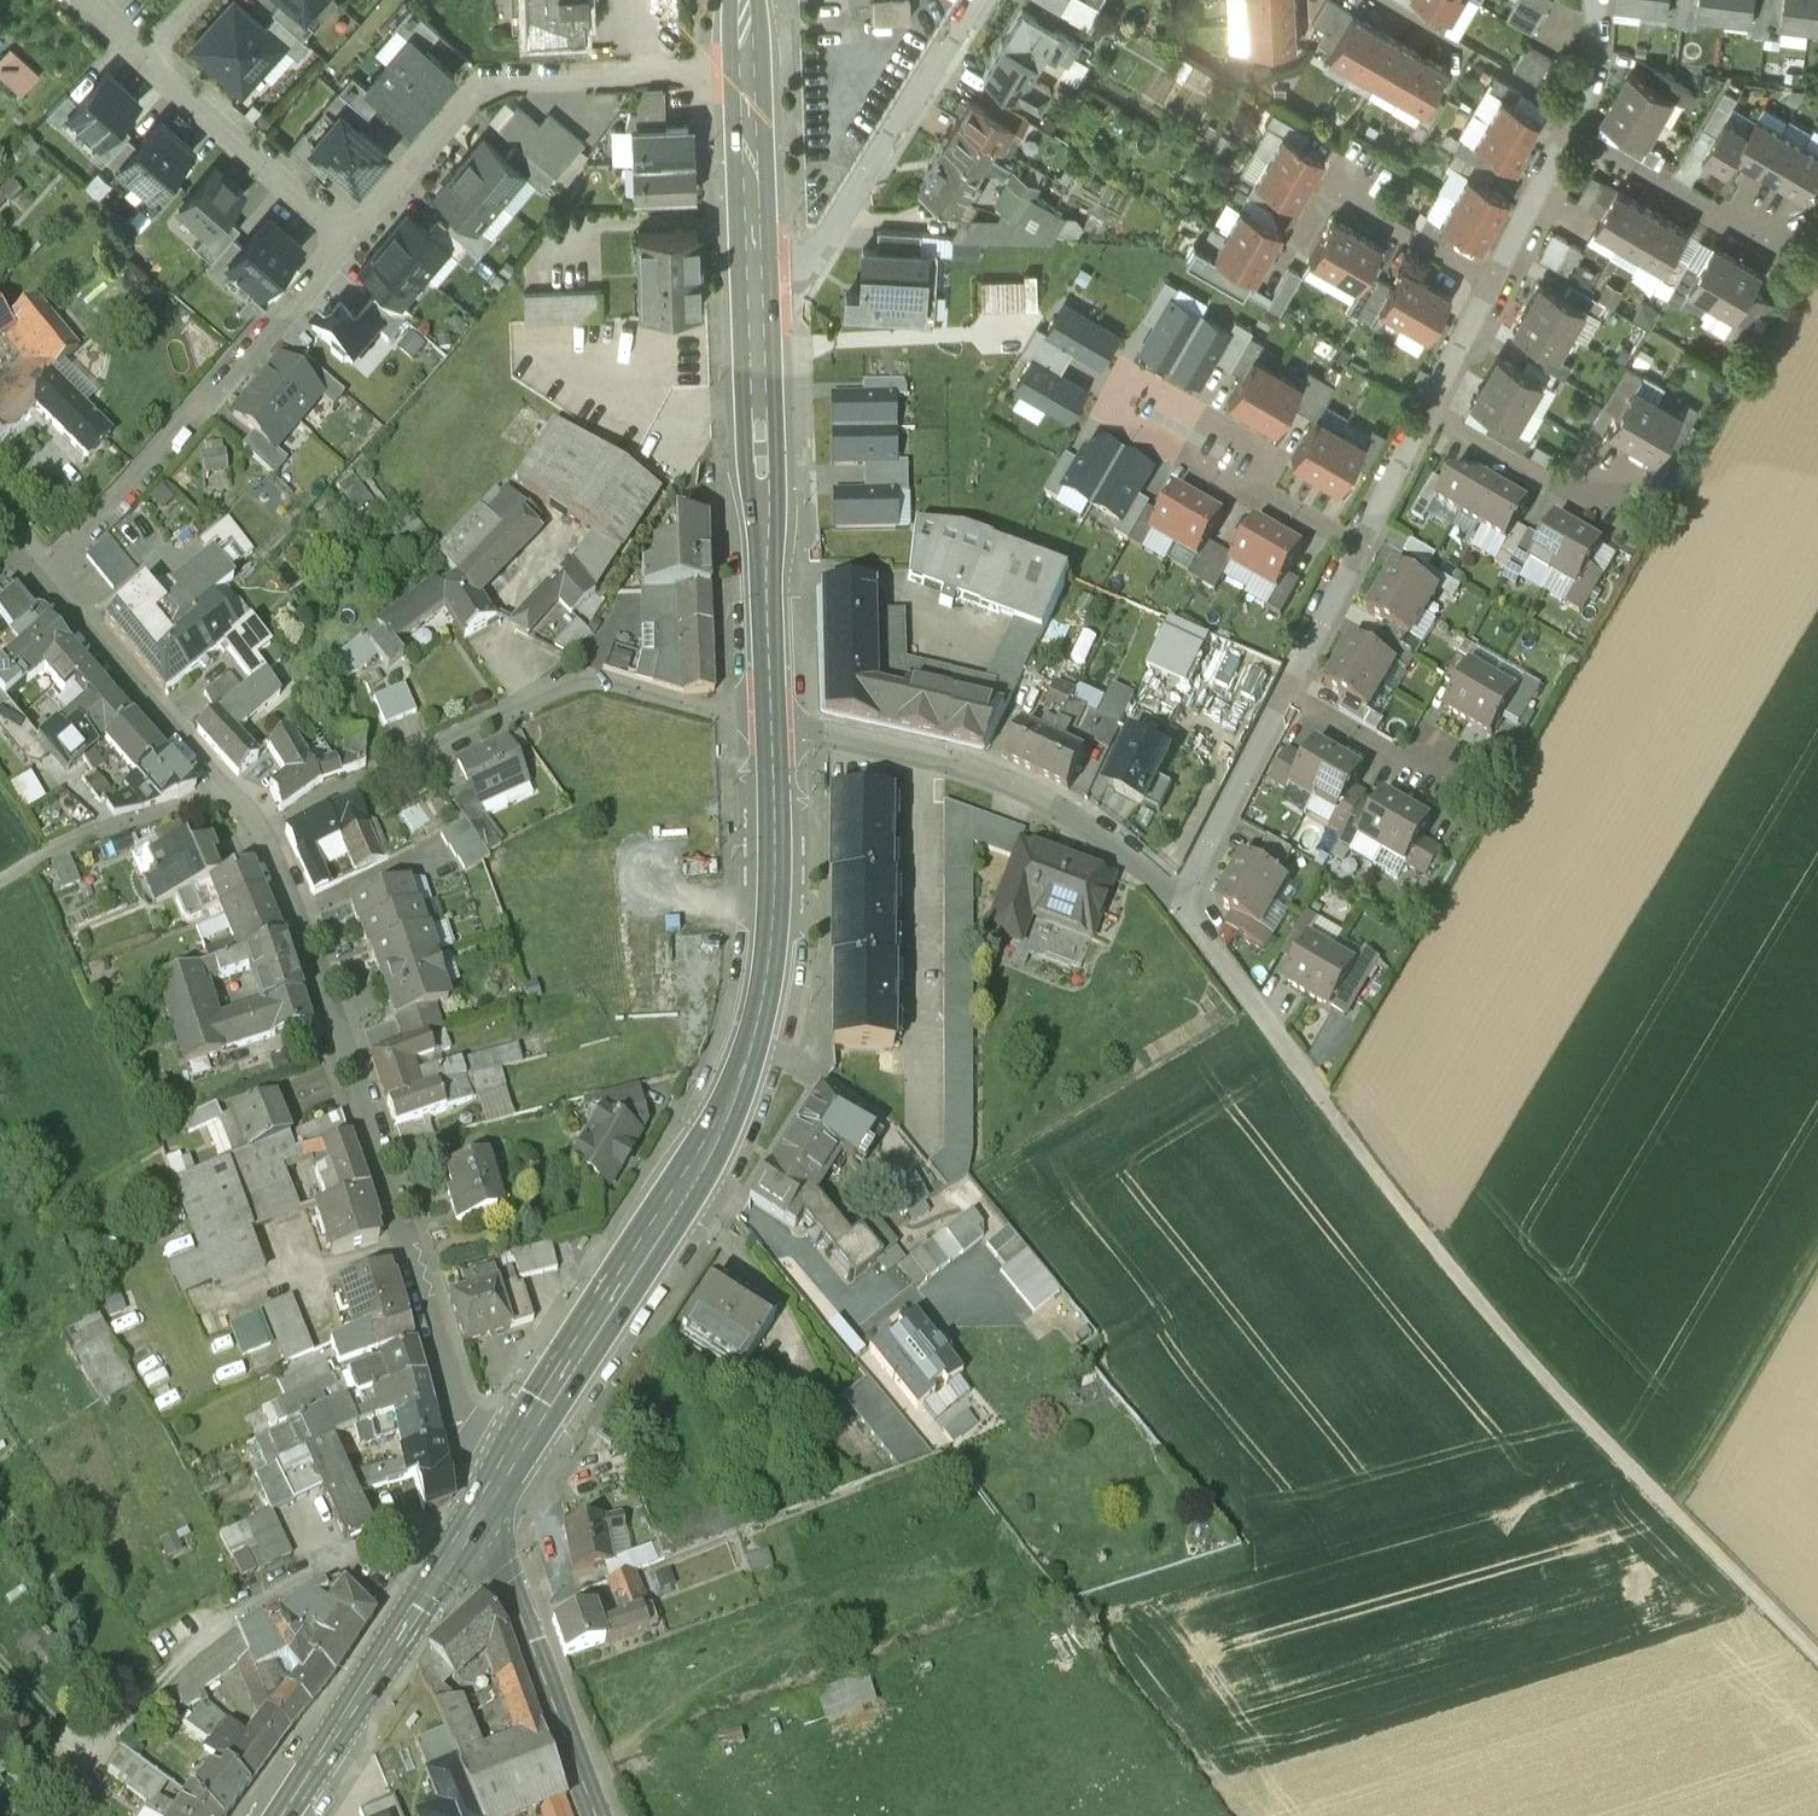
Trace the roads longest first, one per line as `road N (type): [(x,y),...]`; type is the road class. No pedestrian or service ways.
road 1 (residential): [(484,1509),(408,1243),(266,837),(240,797),(172,736),(40,576)]
road 2 (secondary): [(484,1509),(741,1083),(762,1008),(773,919),(772,725)]
road 3 (track): [(1326,1104),(1553,1401),(1817,1670)]
road 4 (residential): [(772,725),(857,736),(991,769),(1092,824),(1183,910)]
road 5 (residential): [(357,239),(40,576)]
road 6 (residential): [(748,69),(494,84),(357,239)]
road 7 (secondary): [(772,725),(756,268)]
road 8 (residential): [(1271,498),(1273,463),(1135,378),(1116,391),(1108,415),(1253,503)]
road 9 (residential): [(756,268),(812,262),(979,0)]
road 10 (secondary): [(287,1815),(484,1509)]
road 11 (secondary): [(484,1509),(597,1815)]
road 12 (residential): [(1492,286),(1327,193),(1262,299)]
road 13 (residential): [(357,239),(149,58)]
road 14 (track): [(1817,1290),(1670,1522)]
road 15 (residential): [(1569,138),(1793,257)]
road 16 (residential): [(1288,692),(1183,910)]
road 17 (residential): [(1183,910),(1326,1104)]
road 18 (residential): [(1635,520),(1430,412)]
road 19 (residential): [(1288,692),(1432,779),(1480,781)]
road 20 (secondary): [(756,268),(748,69)]
road 21 (residential): [(1569,138),(1492,286)]
road 22 (residential): [(1361,547),(1288,692)]
road 23 (residential): [(1430,412),(1361,547)]
road 24 (residential): [(1597,0),(1598,68),(1569,138)]
road 25 (residential): [(1492,286),(1430,412)]
road 26 (track): [(0,1659),(92,1762)]

